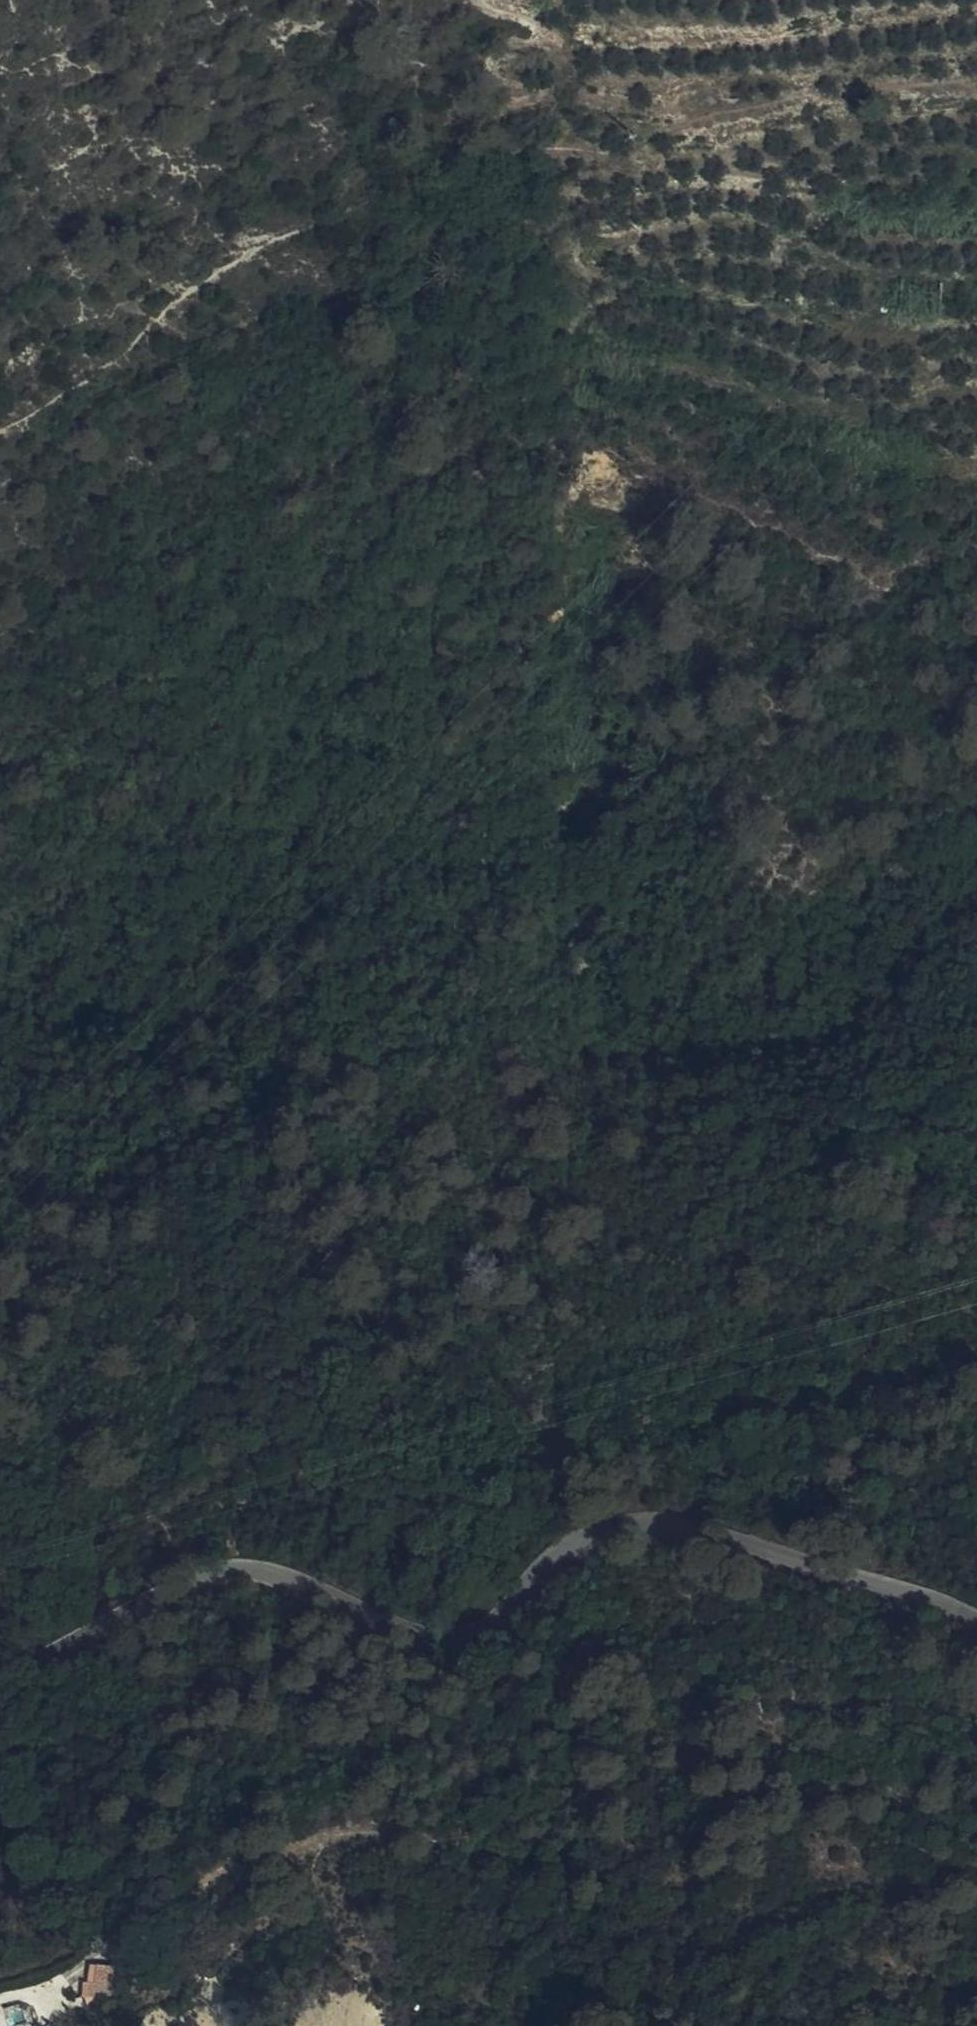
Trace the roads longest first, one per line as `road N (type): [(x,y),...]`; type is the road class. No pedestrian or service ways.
road 1 (unclassified): [(0,1667),(67,1650),(142,1604),(235,1571),(281,1576),(417,1635),(465,1634),(493,1620),(560,1554),(628,1525),(705,1529),(976,1616)]

